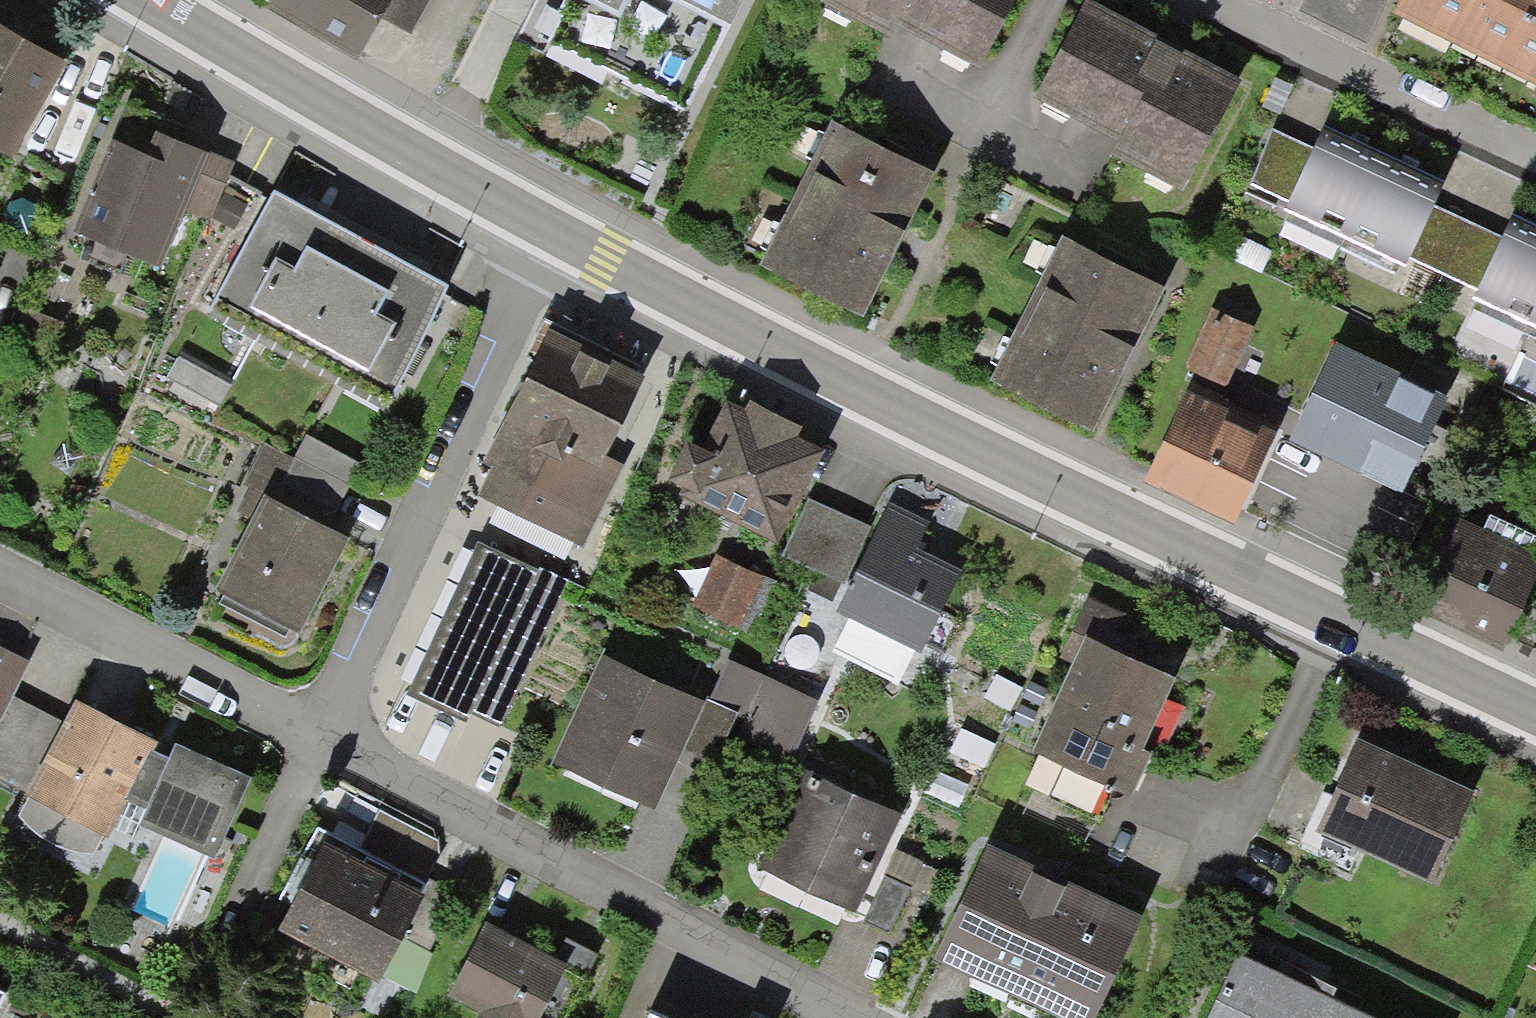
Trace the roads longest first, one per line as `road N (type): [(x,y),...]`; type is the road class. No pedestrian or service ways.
road 1 (residential): [(564,233),(1535,709)]
road 2 (residential): [(333,728),(865,1017)]
road 3 (residential): [(564,233),(333,728)]
road 4 (residential): [(161,0),(564,233)]
road 5 (residential): [(0,571),(333,728)]
road 6 (residential): [(1211,0),(1535,154)]
road 7 (residential): [(333,728),(250,891)]

